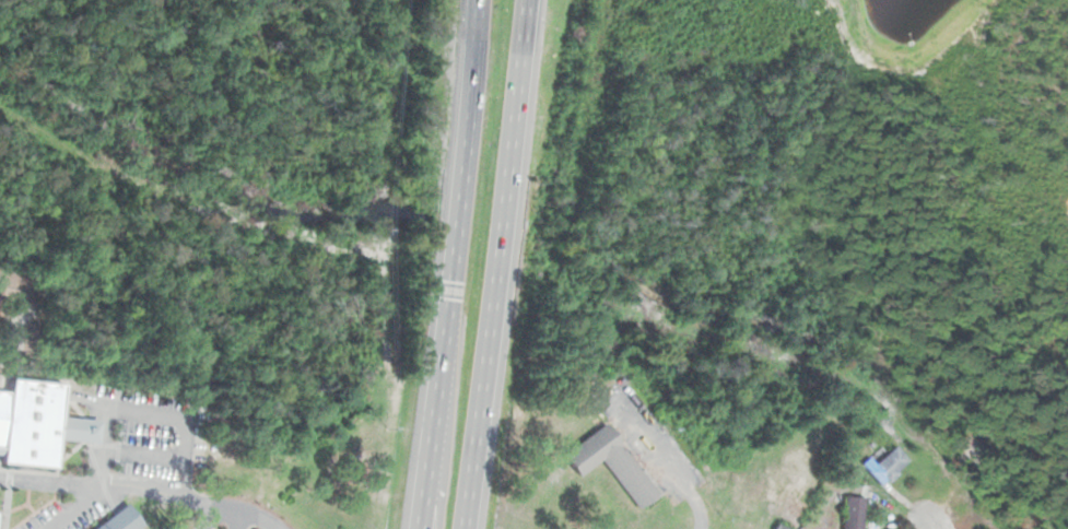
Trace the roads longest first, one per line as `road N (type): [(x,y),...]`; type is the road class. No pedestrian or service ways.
road 1 (trunk): [(479,0),(422,528)]
road 2 (trunk): [(465,528),(515,130)]
road 3 (trunk): [(515,130),(527,0)]

